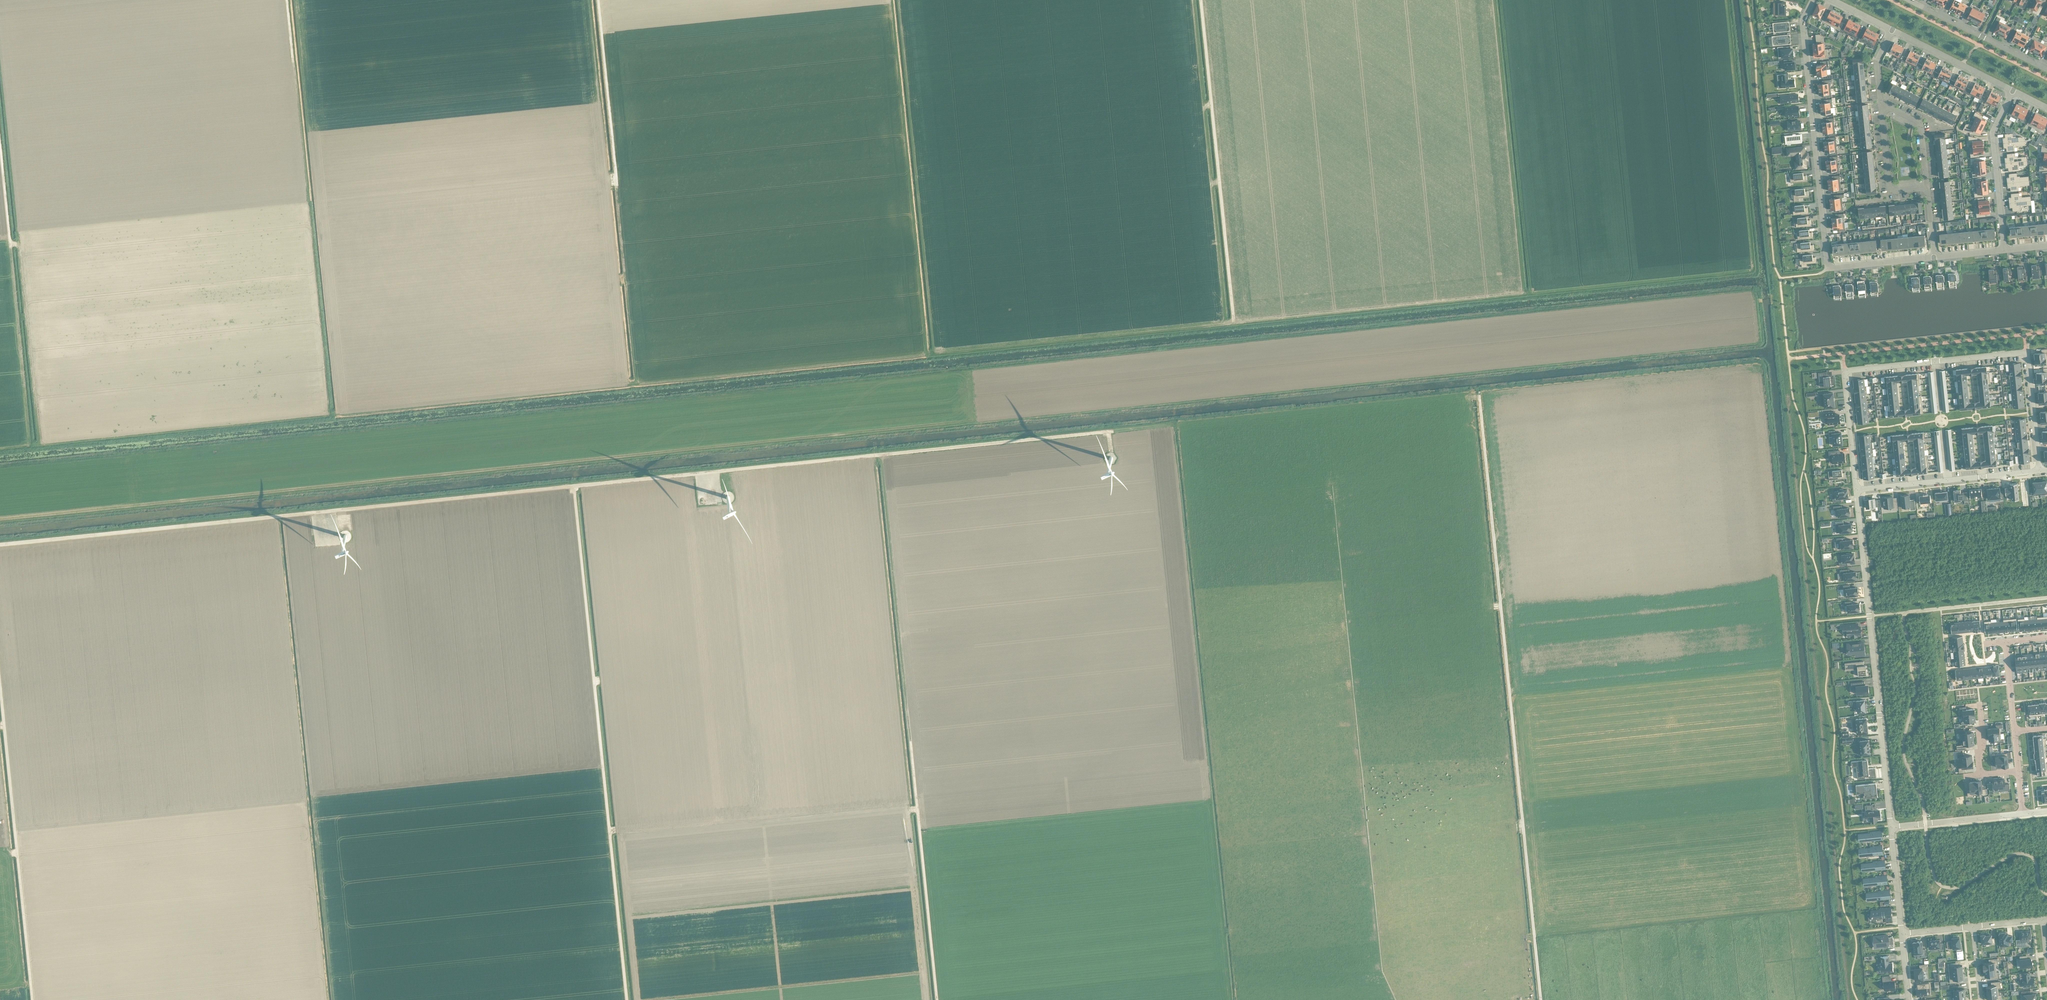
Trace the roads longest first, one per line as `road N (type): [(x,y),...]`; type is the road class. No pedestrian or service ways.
road 1 (residential): [(1813,0),(1803,20),(1826,269),(1935,258)]
road 2 (track): [(0,688),(32,999)]
road 3 (residential): [(1844,372),(2027,353),(2039,471)]
road 4 (residential): [(1890,827),(1867,616)]
road 5 (residential): [(1856,489),(2039,471)]
road 6 (residential): [(2013,92),(1992,134),(2004,251)]
road 7 (residential): [(2046,70),(1909,0)]
road 8 (residential): [(2013,92),(1892,32)]
road 9 (residential): [(1890,827),(2023,814)]
road 10 (residential): [(1856,489),(1867,616)]
road 11 (residential): [(1880,105),(1889,193),(1927,189)]

